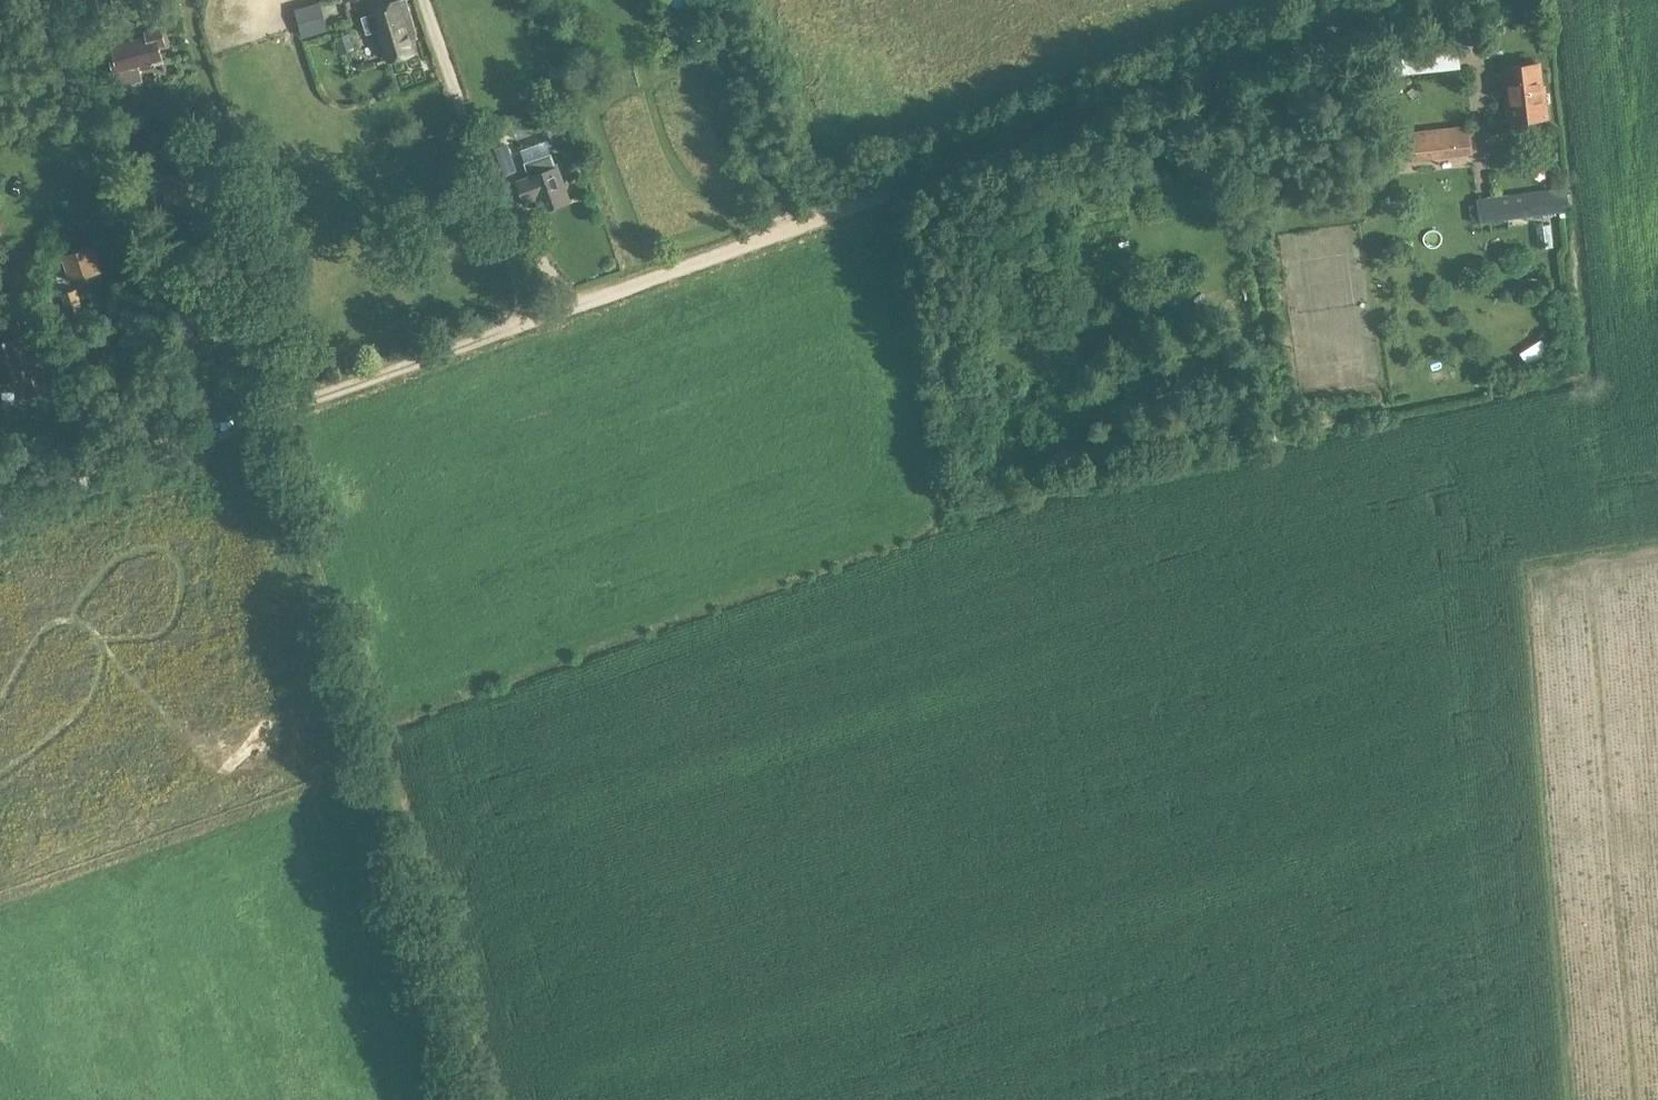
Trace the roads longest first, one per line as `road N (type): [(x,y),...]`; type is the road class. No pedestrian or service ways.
road 1 (unclassified): [(533,321),(1430,0)]
road 2 (unclassified): [(0,512),(533,321)]
road 3 (unclassified): [(533,321),(424,0)]

